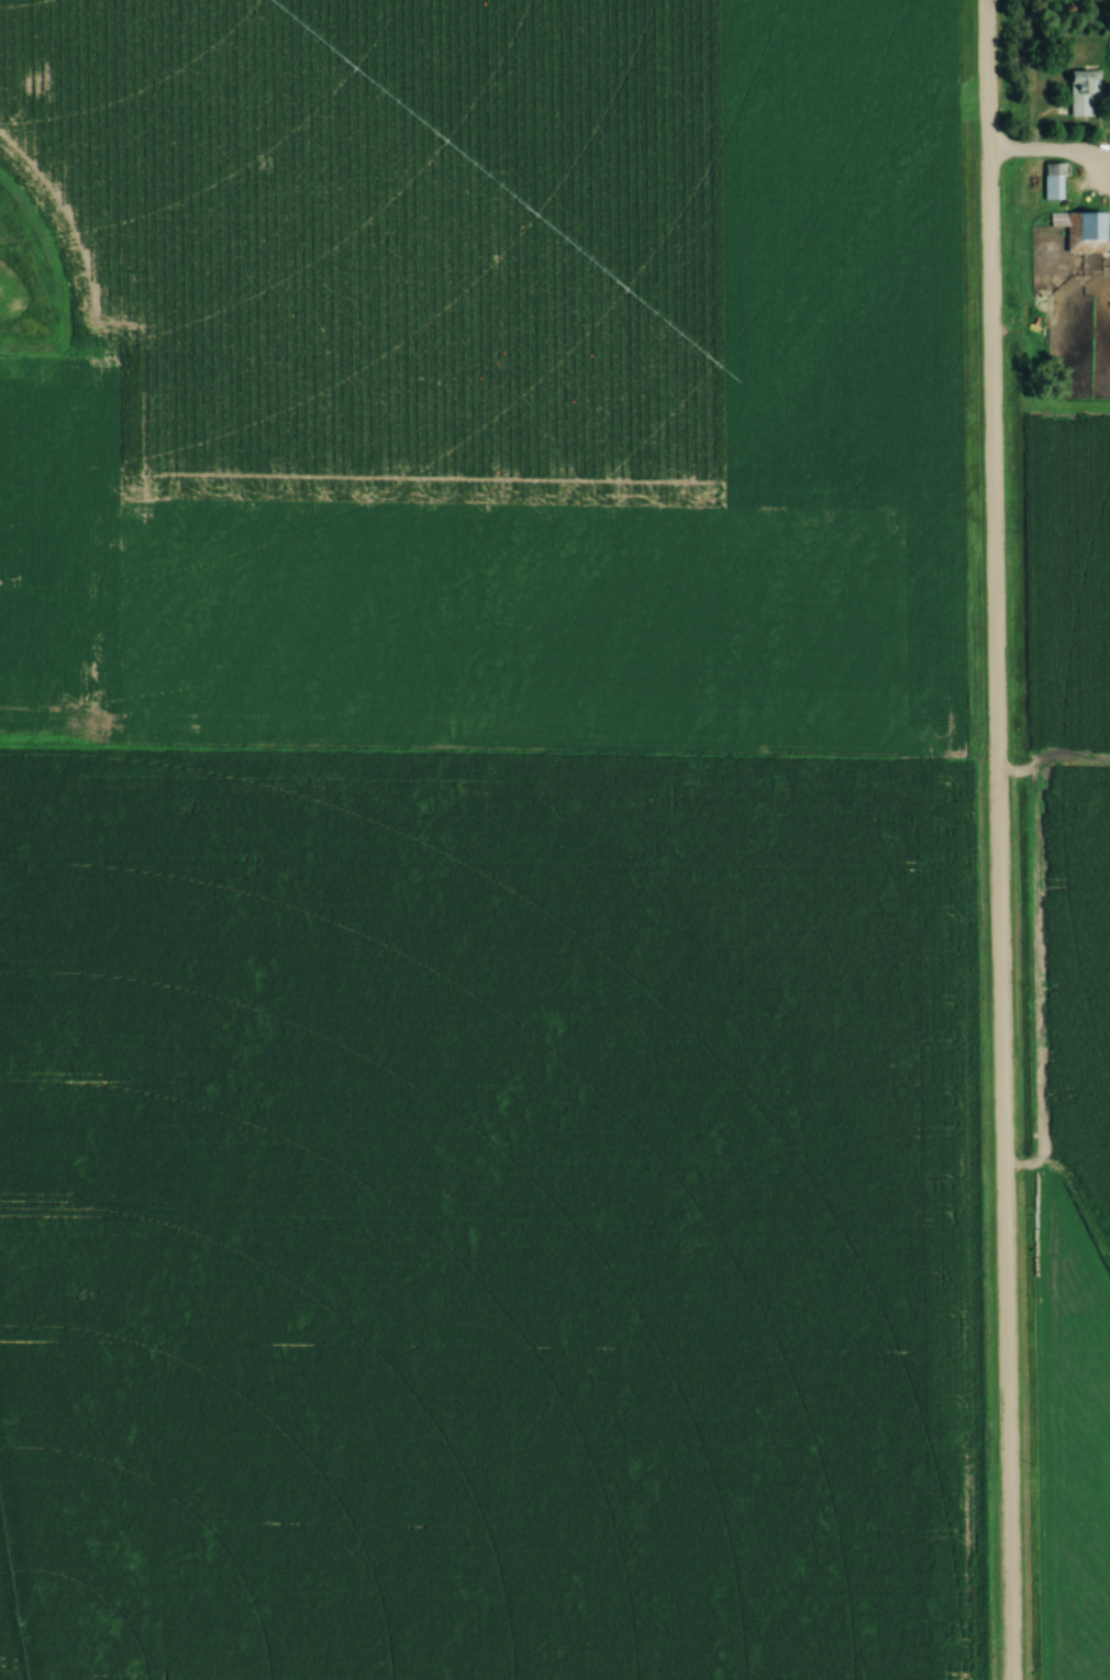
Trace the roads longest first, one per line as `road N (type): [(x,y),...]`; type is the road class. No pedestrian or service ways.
road 1 (residential): [(1007,1679),(982,0)]

